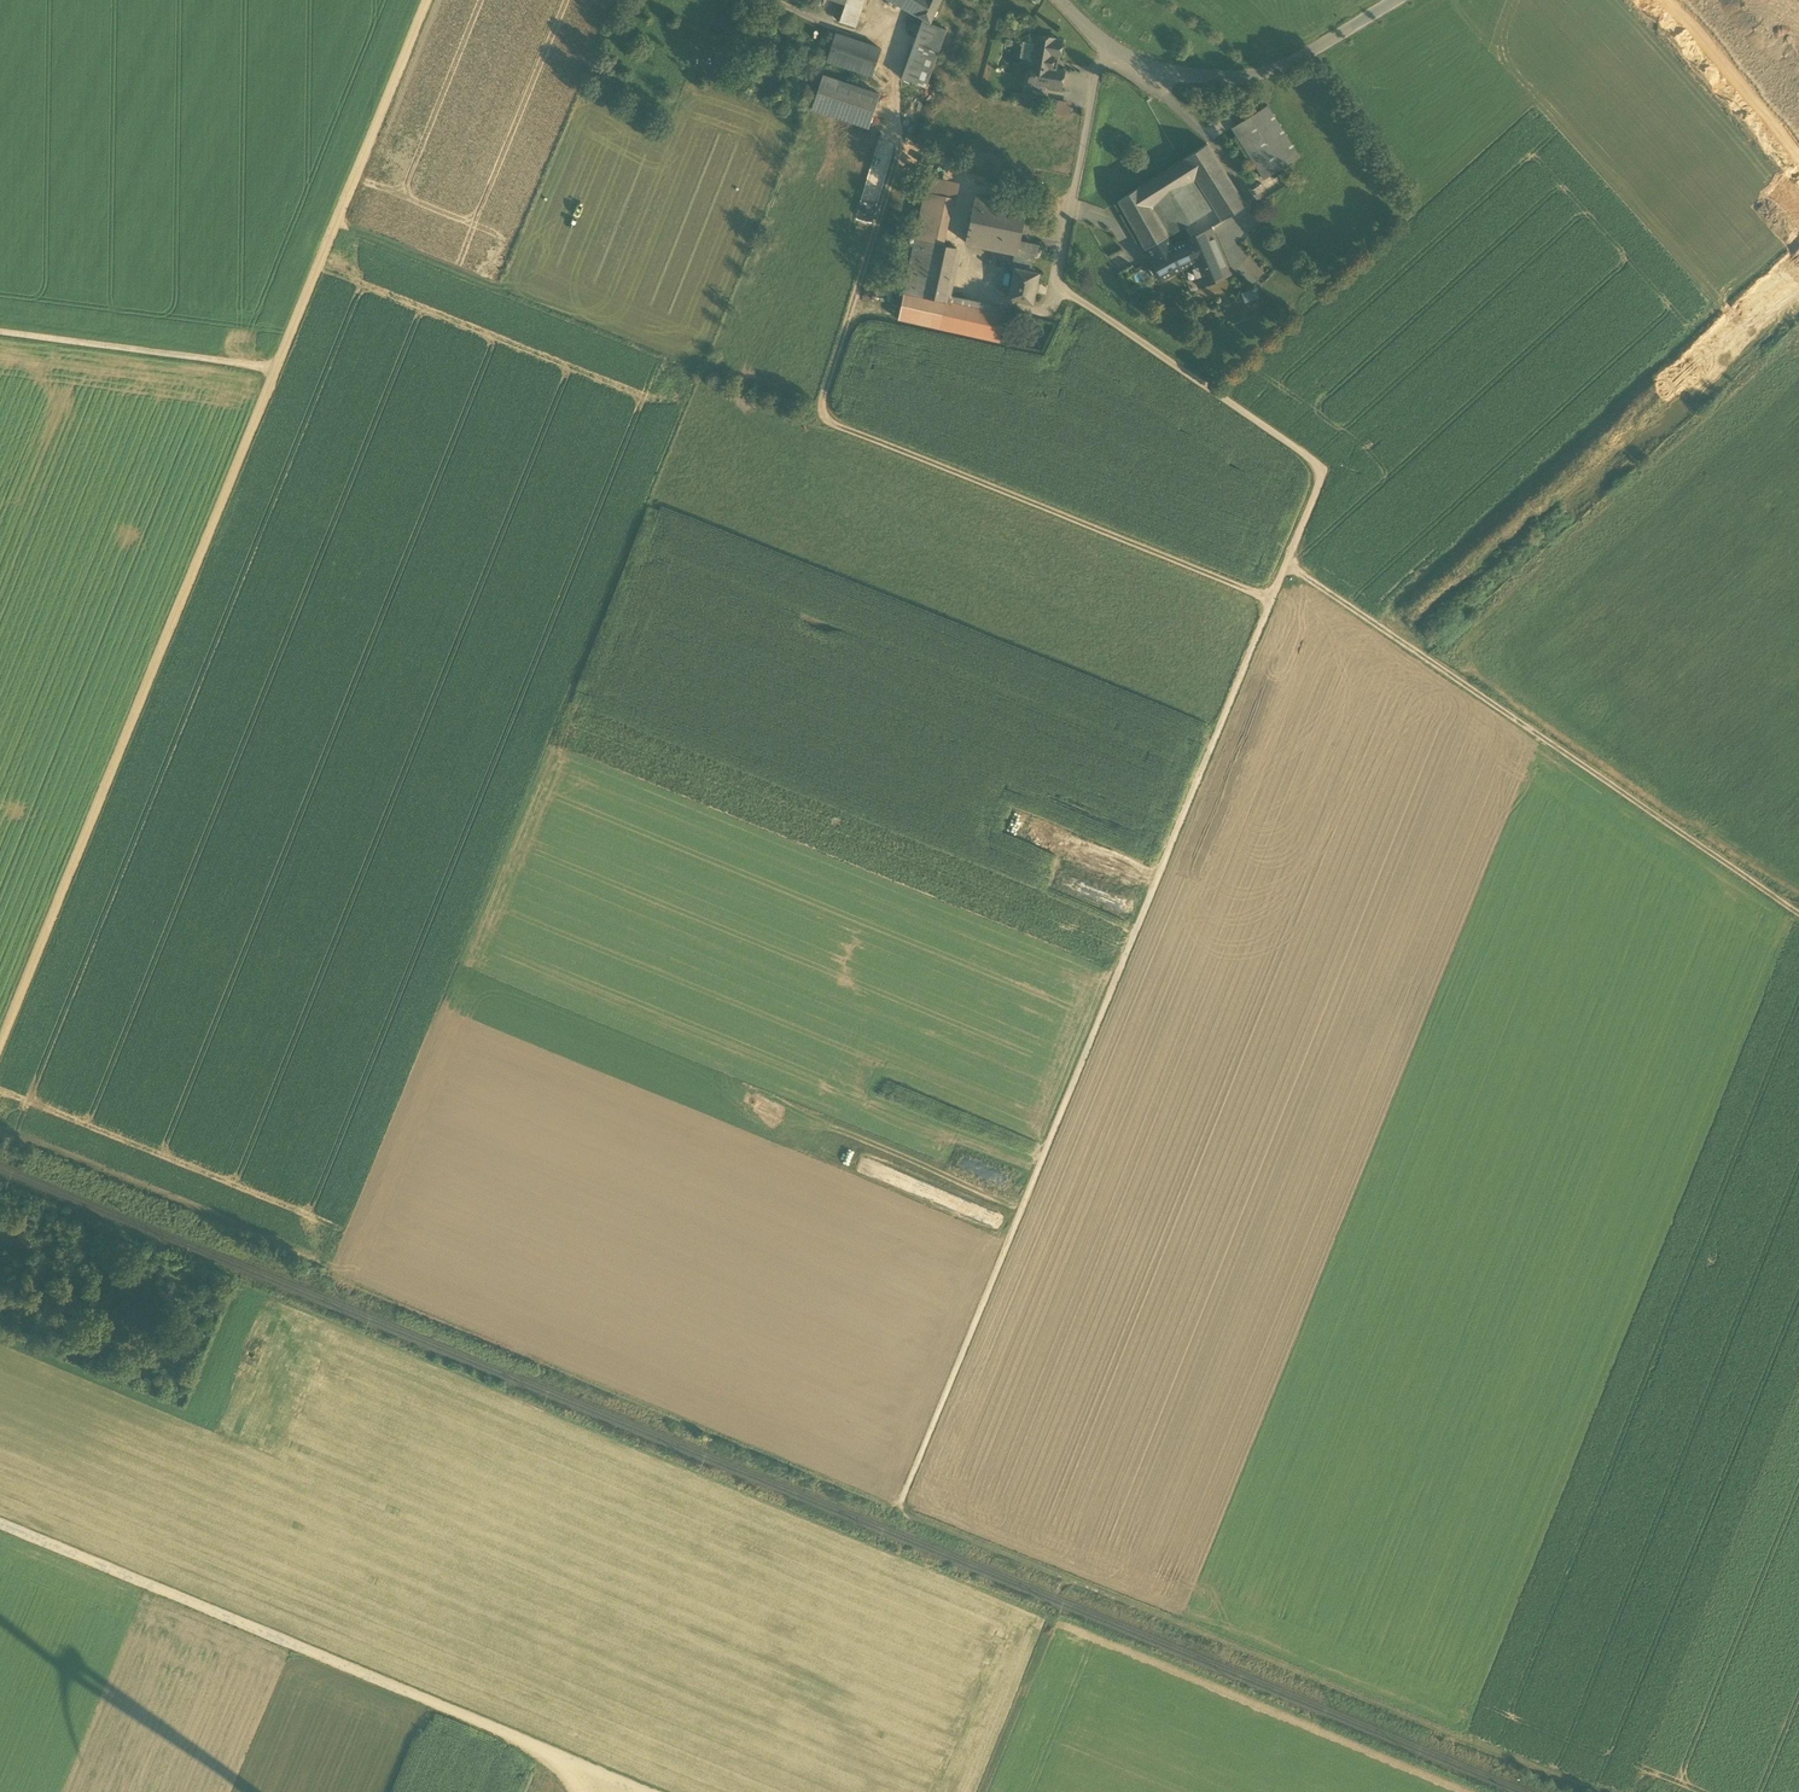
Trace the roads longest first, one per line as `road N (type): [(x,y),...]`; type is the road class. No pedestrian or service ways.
road 1 (track): [(1286,564),(899,1506),(1600,1791)]
road 2 (unclassified): [(0,1043),(428,0)]
road 3 (track): [(1271,601),(820,419),(899,147),(891,70)]
road 4 (track): [(0,1523),(651,1791)]
road 5 (unclassified): [(1109,49),(1057,284),(1324,469),(1286,564)]
road 6 (track): [(1286,564),(1798,914)]
road 7 (track): [(337,222),(723,378)]
road 8 (unclassified): [(1394,0),(1287,64),(1252,74),(1174,76),(1109,49)]
road 9 (track): [(277,369),(0,333)]
road 10 (track): [(979,1791),(1051,1617)]

